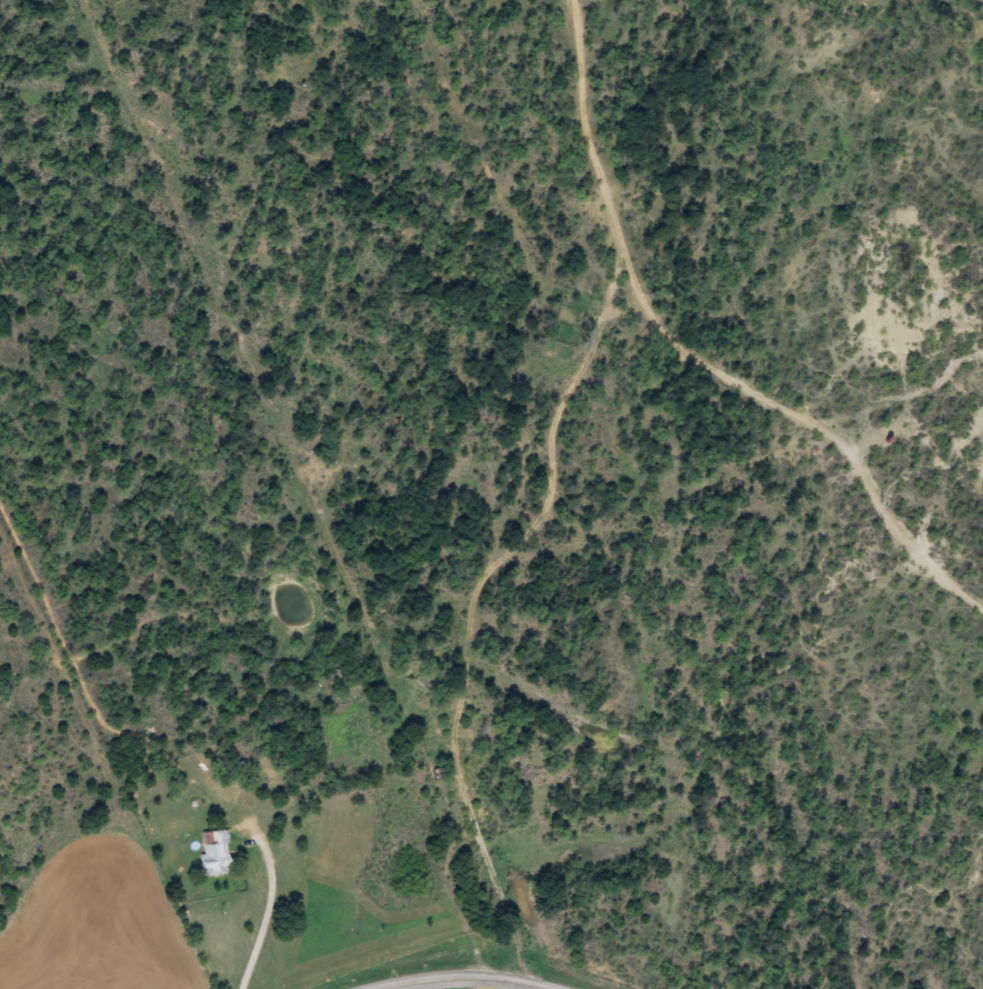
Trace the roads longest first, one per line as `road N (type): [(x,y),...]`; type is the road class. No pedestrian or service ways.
road 1 (tertiary): [(556,988),(485,976),(381,988)]

